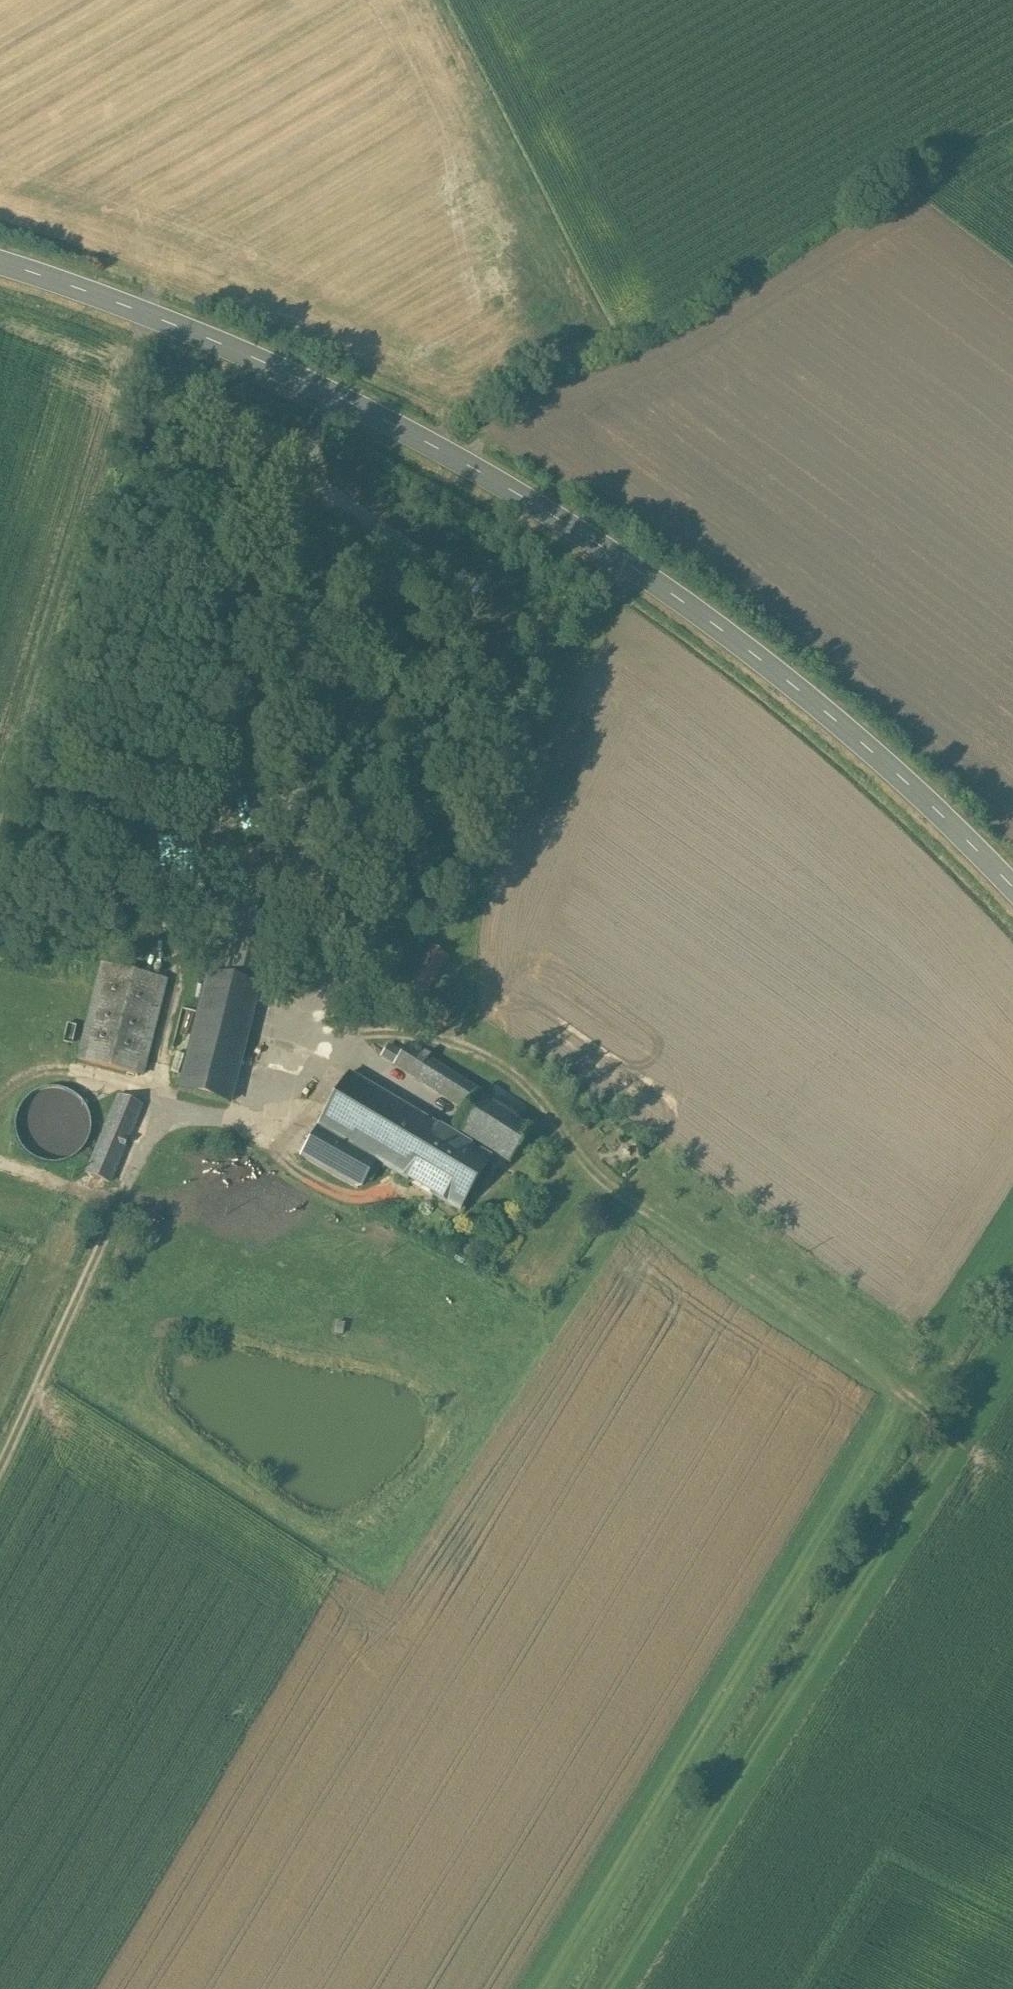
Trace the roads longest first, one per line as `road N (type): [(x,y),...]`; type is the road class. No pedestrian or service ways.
road 1 (tertiary): [(0,263),(267,364),(559,520),(697,611),(824,711),(1012,887)]
road 2 (track): [(325,1016),(445,1042),(530,1087),(621,1195),(911,1401)]
road 3 (track): [(637,570),(547,716),(469,887),(452,930),(468,1002),(464,1024),(445,1042)]
road 4 (track): [(0,1456),(127,1194)]

